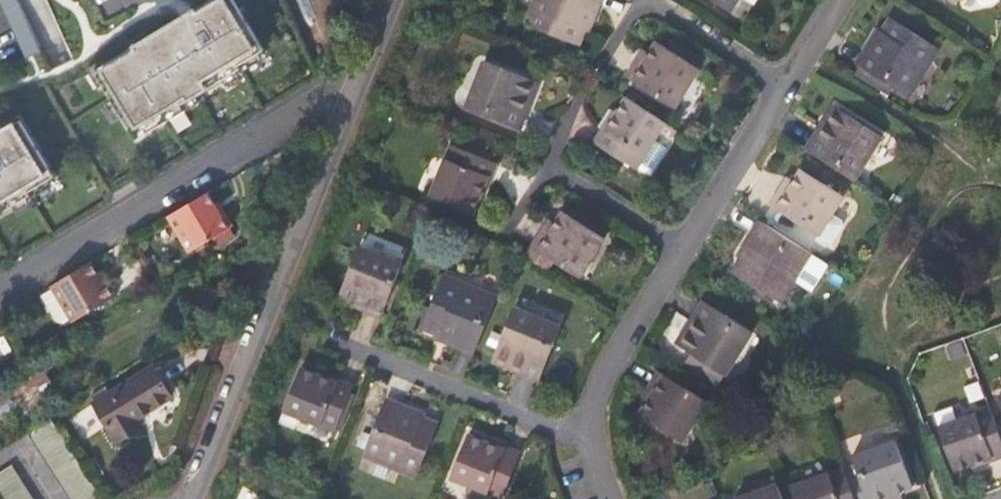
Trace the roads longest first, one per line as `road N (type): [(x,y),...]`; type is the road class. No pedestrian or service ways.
road 1 (residential): [(606,498),(588,436),(597,390),(839,0)]
road 2 (residential): [(190,498),(384,0)]

